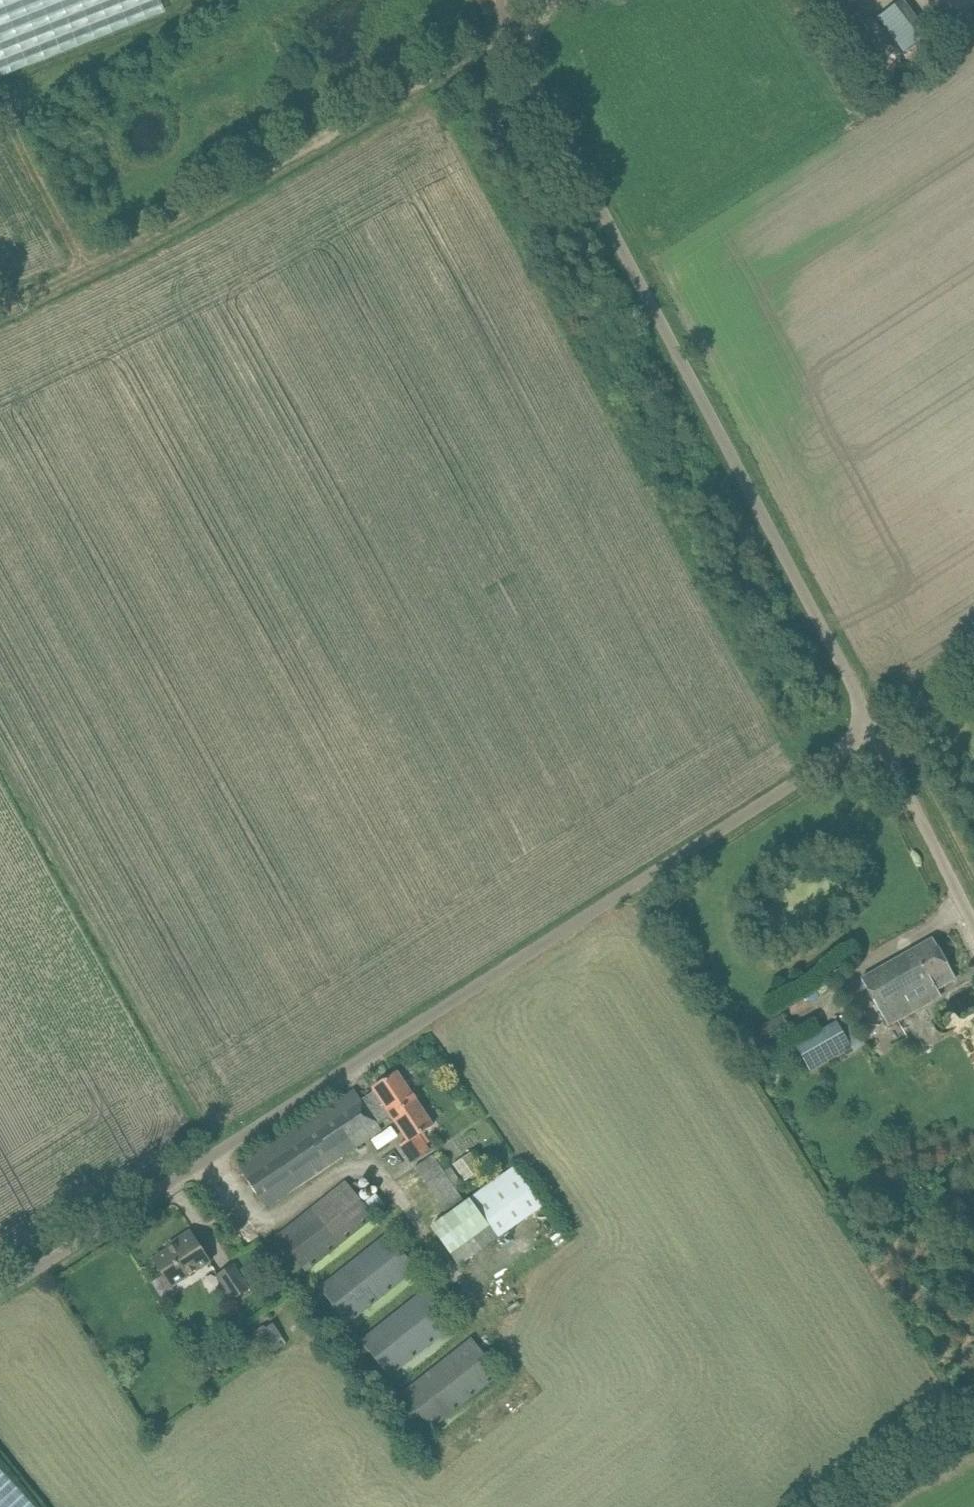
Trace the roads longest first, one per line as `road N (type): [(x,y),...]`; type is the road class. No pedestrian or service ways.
road 1 (unclassified): [(0,1291),(874,731)]
road 2 (unclassified): [(874,731),(539,93),(527,45),(533,23),(556,0)]
road 3 (track): [(533,23),(138,241),(0,308)]
road 4 (unclassified): [(973,924),(874,731)]

